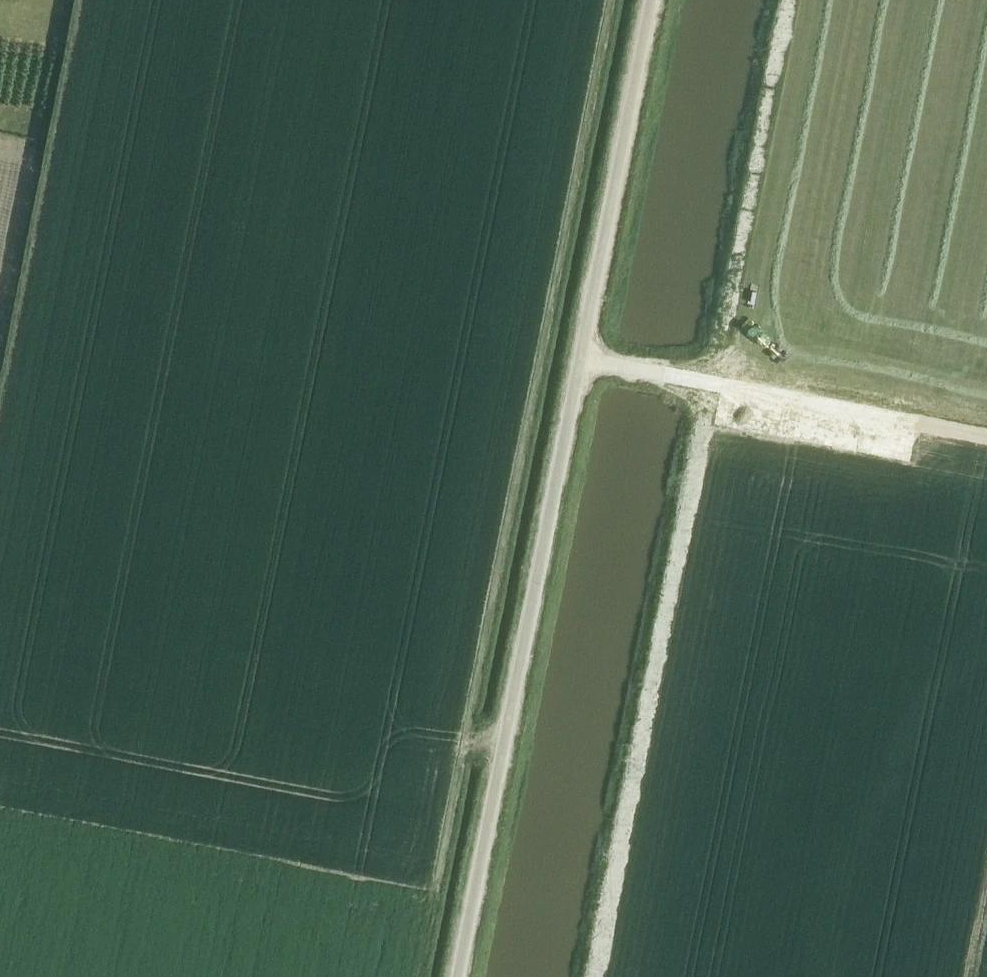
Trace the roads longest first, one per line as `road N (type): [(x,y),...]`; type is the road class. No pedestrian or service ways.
road 1 (unclassified): [(458,976),(653,0)]
road 2 (track): [(986,431),(582,356)]

